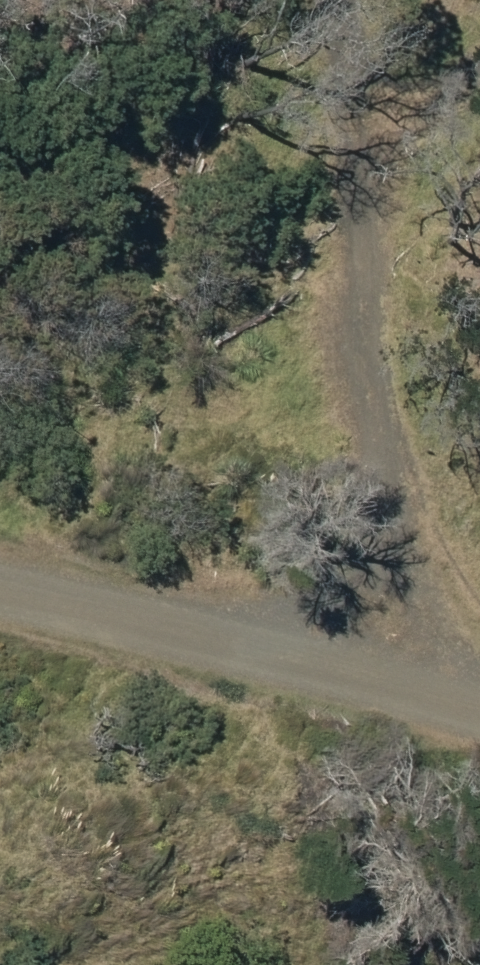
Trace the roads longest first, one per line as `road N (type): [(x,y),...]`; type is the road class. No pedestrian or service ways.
road 1 (track): [(348,0),(343,51),(364,350),(442,708)]
road 2 (track): [(479,718),(0,591)]
road 3 (track): [(343,51),(479,8)]

